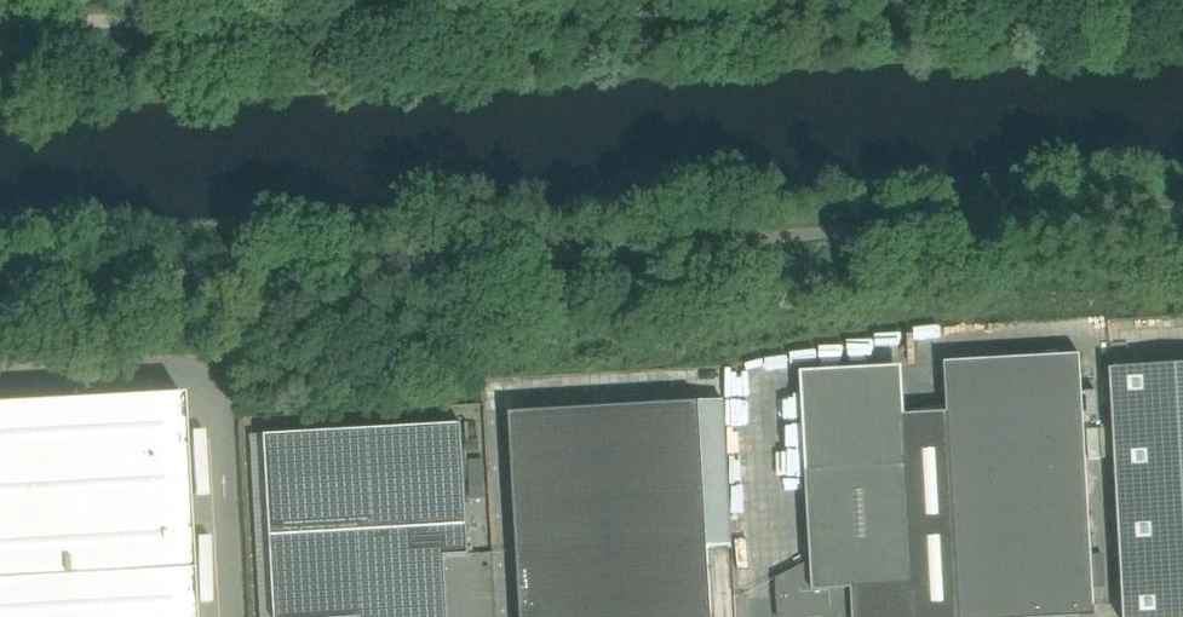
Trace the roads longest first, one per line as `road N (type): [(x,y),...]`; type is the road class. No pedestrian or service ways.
road 1 (track): [(0,27),(628,0)]

